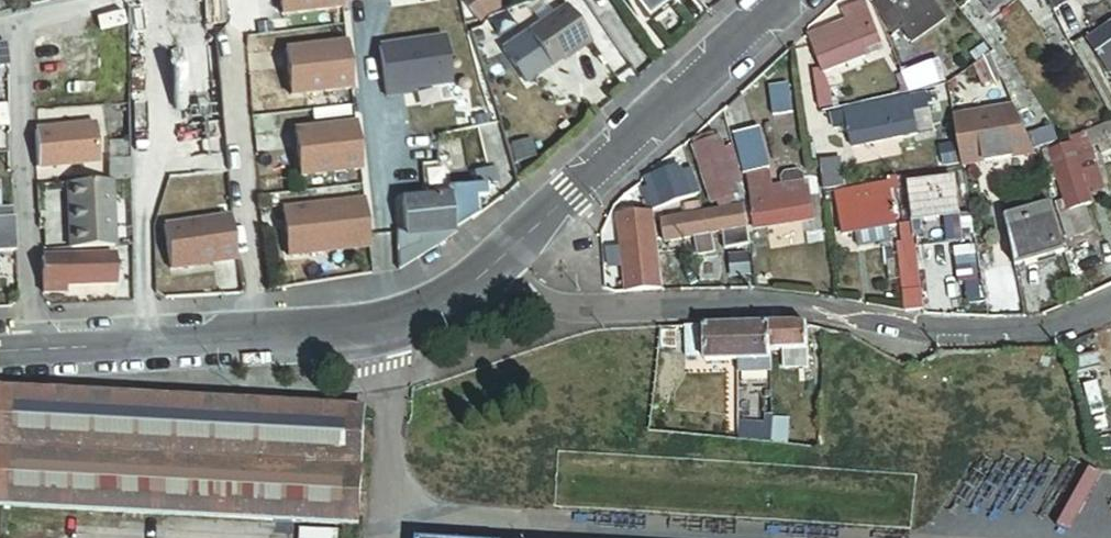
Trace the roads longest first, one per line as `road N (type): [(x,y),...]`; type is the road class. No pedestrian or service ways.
road 1 (residential): [(1110,305),(1069,326),(951,335),(810,303),(540,306),(494,268)]
road 2 (unclassified): [(39,345),(328,334),(439,303),(494,268)]
road 3 (unclassified): [(494,268),(788,0)]
road 4 (residential): [(39,345),(21,29)]

